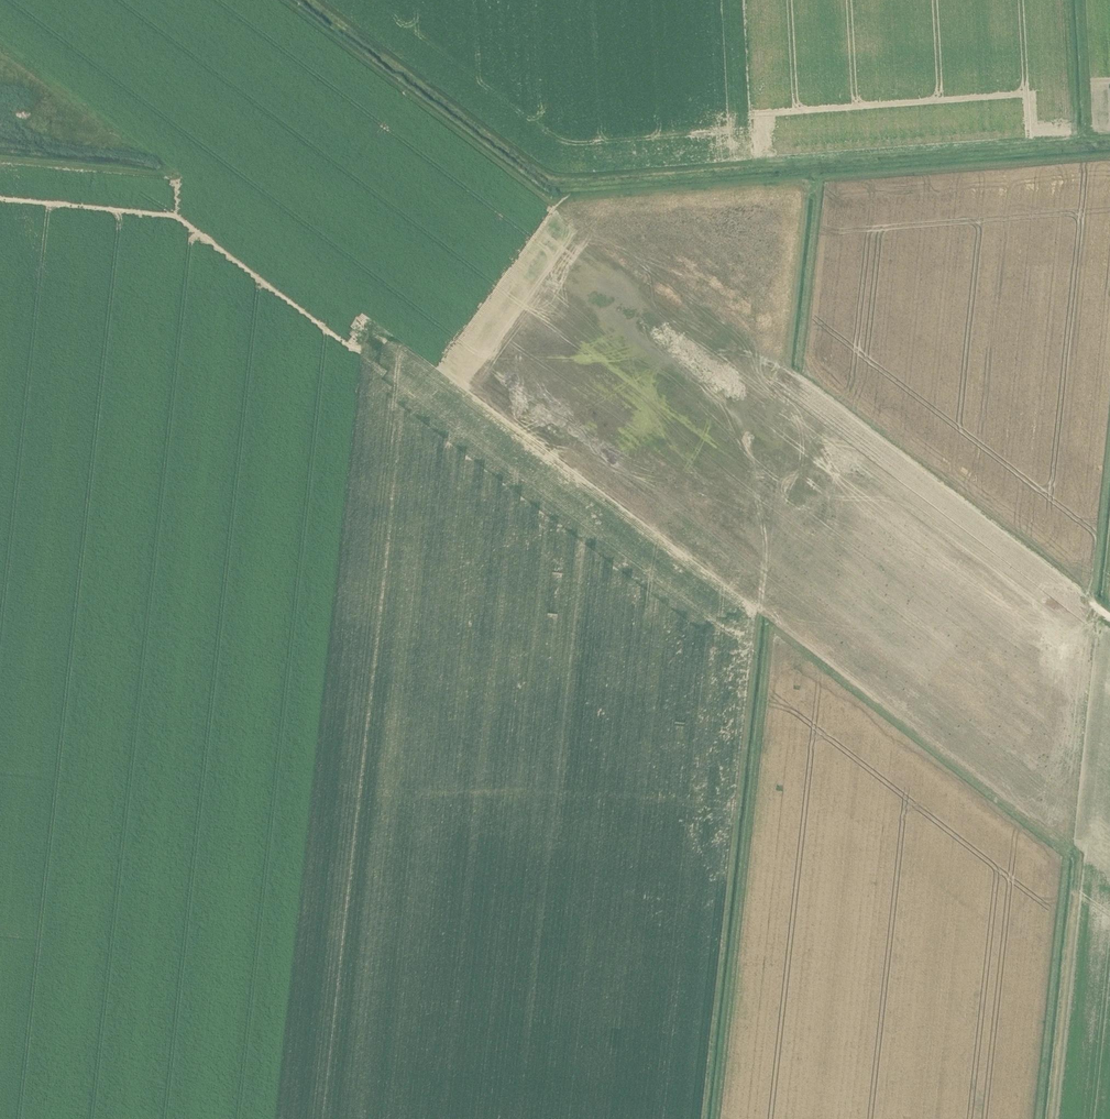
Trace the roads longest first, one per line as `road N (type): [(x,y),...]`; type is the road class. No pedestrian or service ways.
road 1 (track): [(569,216),(1090,601)]

